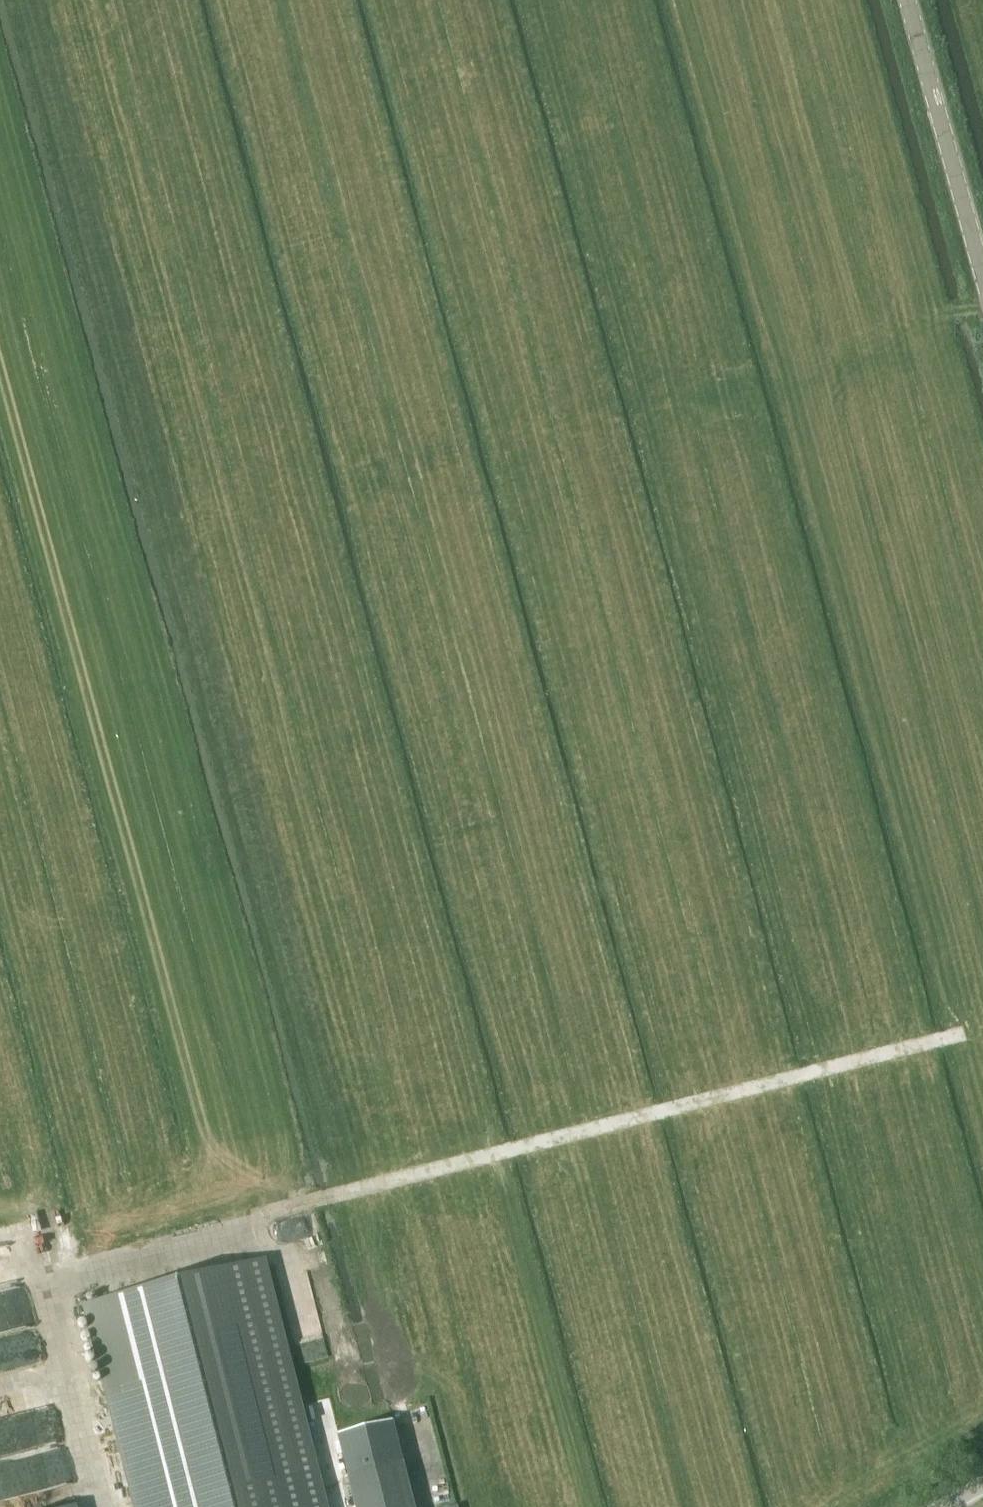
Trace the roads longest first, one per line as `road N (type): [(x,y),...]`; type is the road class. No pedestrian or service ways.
road 1 (track): [(0,1239),(38,1230),(48,1272),(965,1033)]
road 2 (unclassified): [(982,274),(908,0)]

